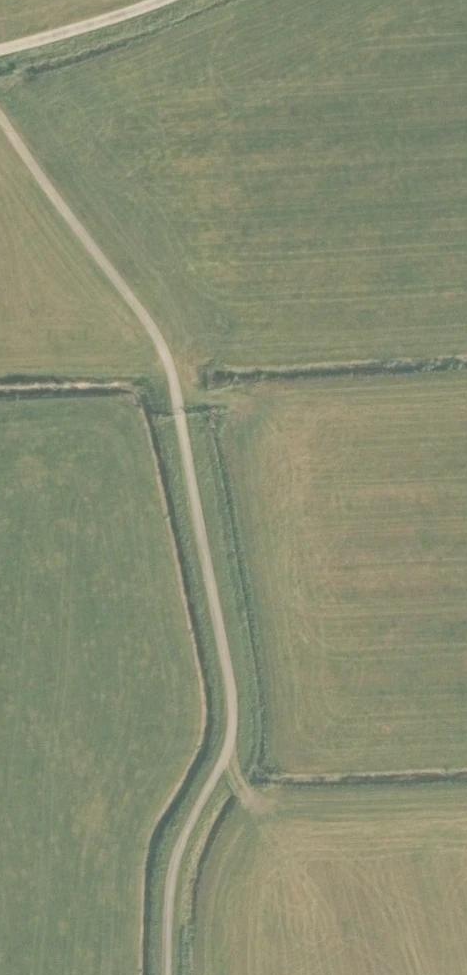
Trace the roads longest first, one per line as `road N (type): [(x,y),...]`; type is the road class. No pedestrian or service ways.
road 1 (unclassified): [(0,49),(150,0)]

